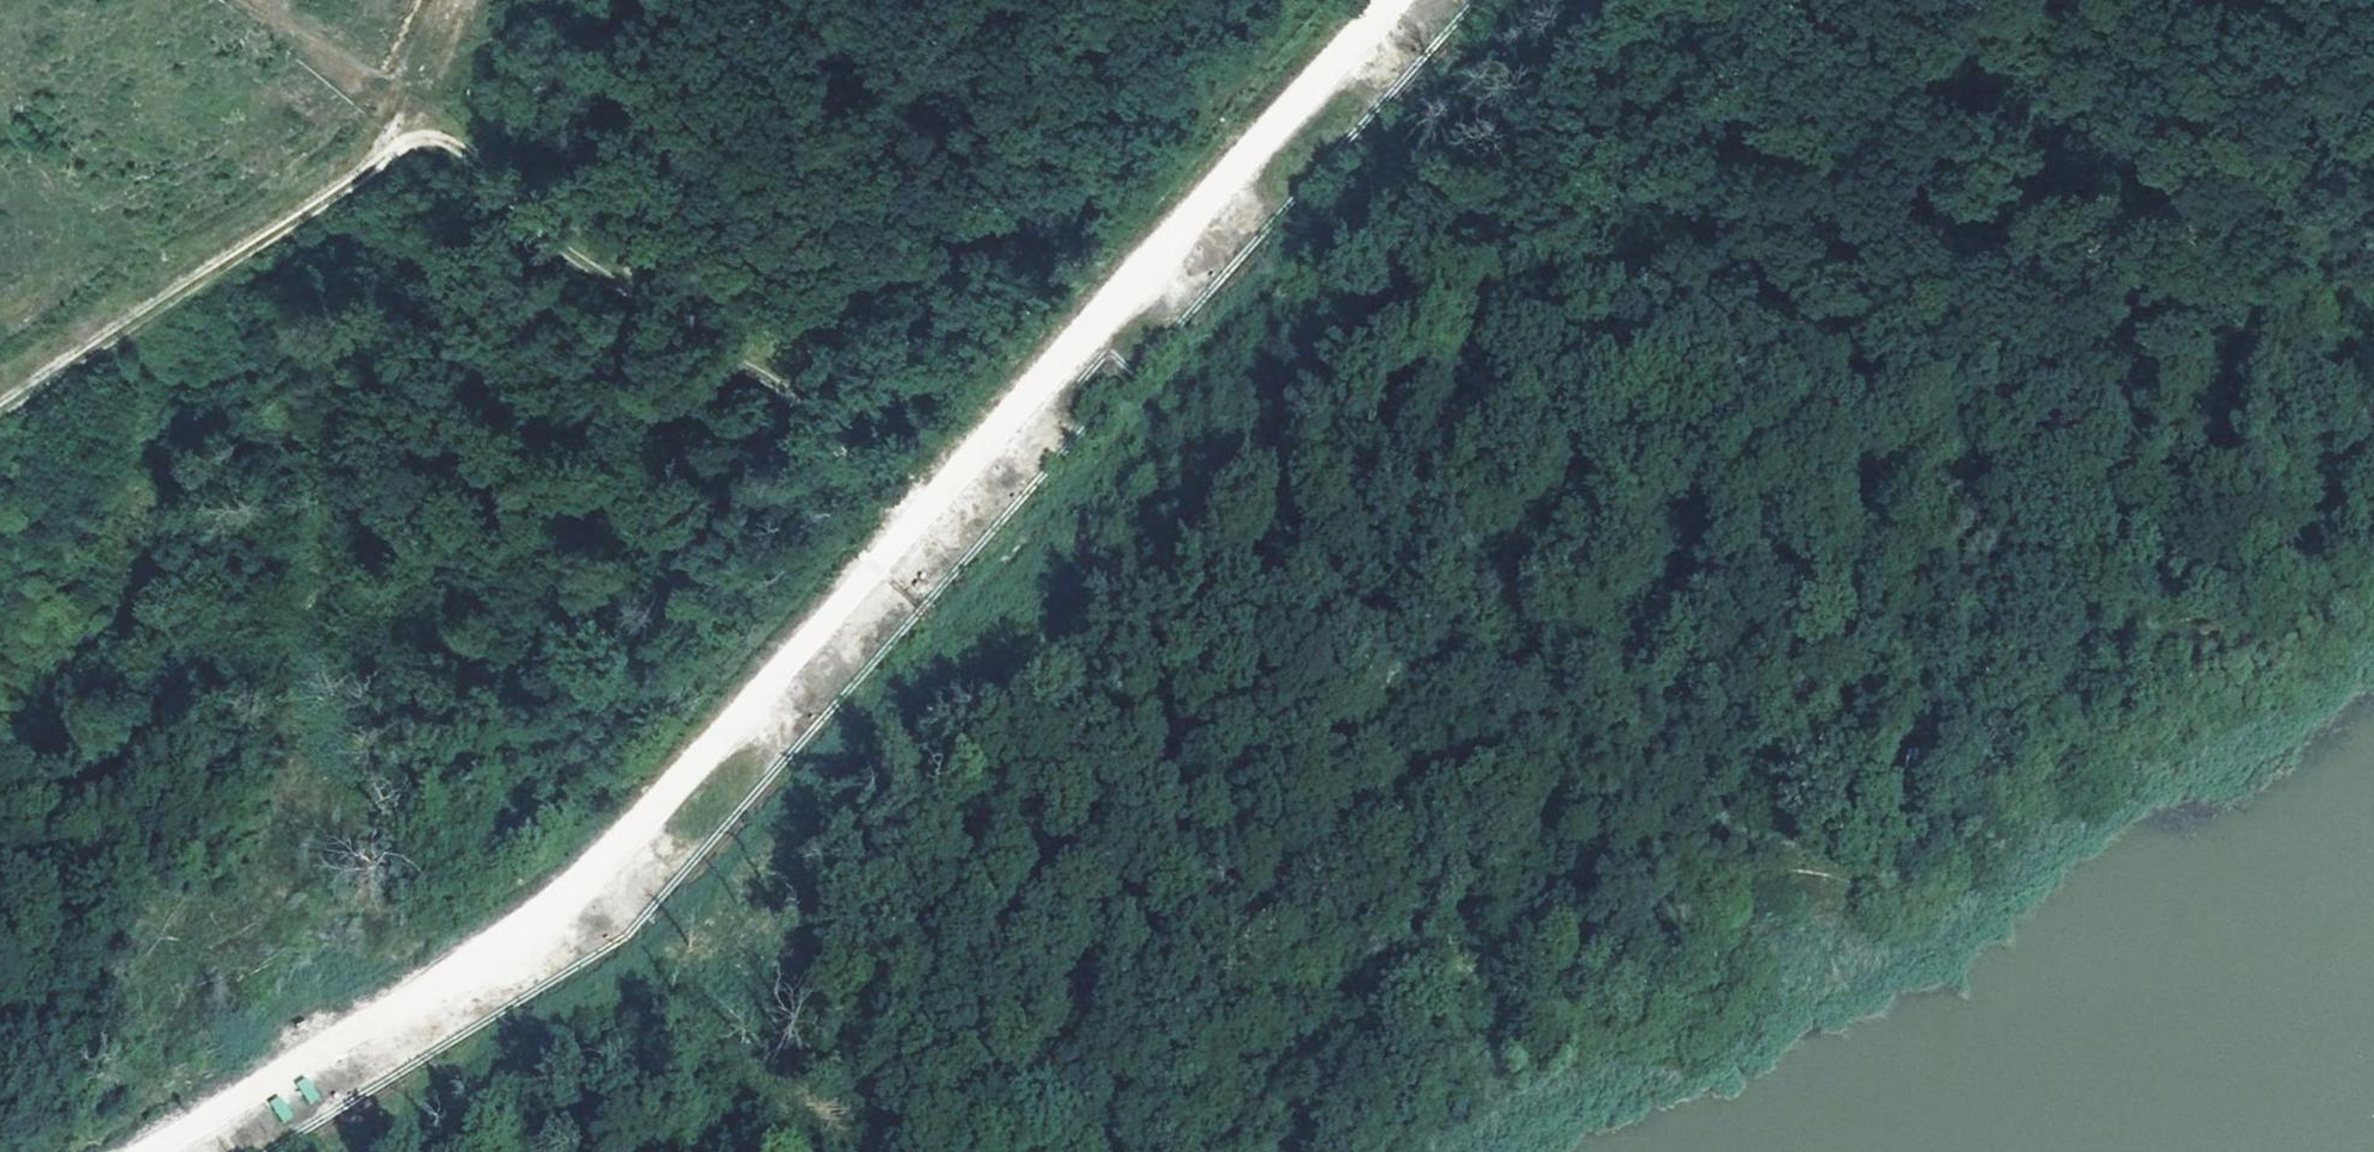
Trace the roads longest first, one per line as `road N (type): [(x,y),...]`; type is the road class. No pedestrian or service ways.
road 1 (track): [(150,1151),(553,913),(1398,0)]
road 2 (track): [(940,495),(388,146),(0,411)]

